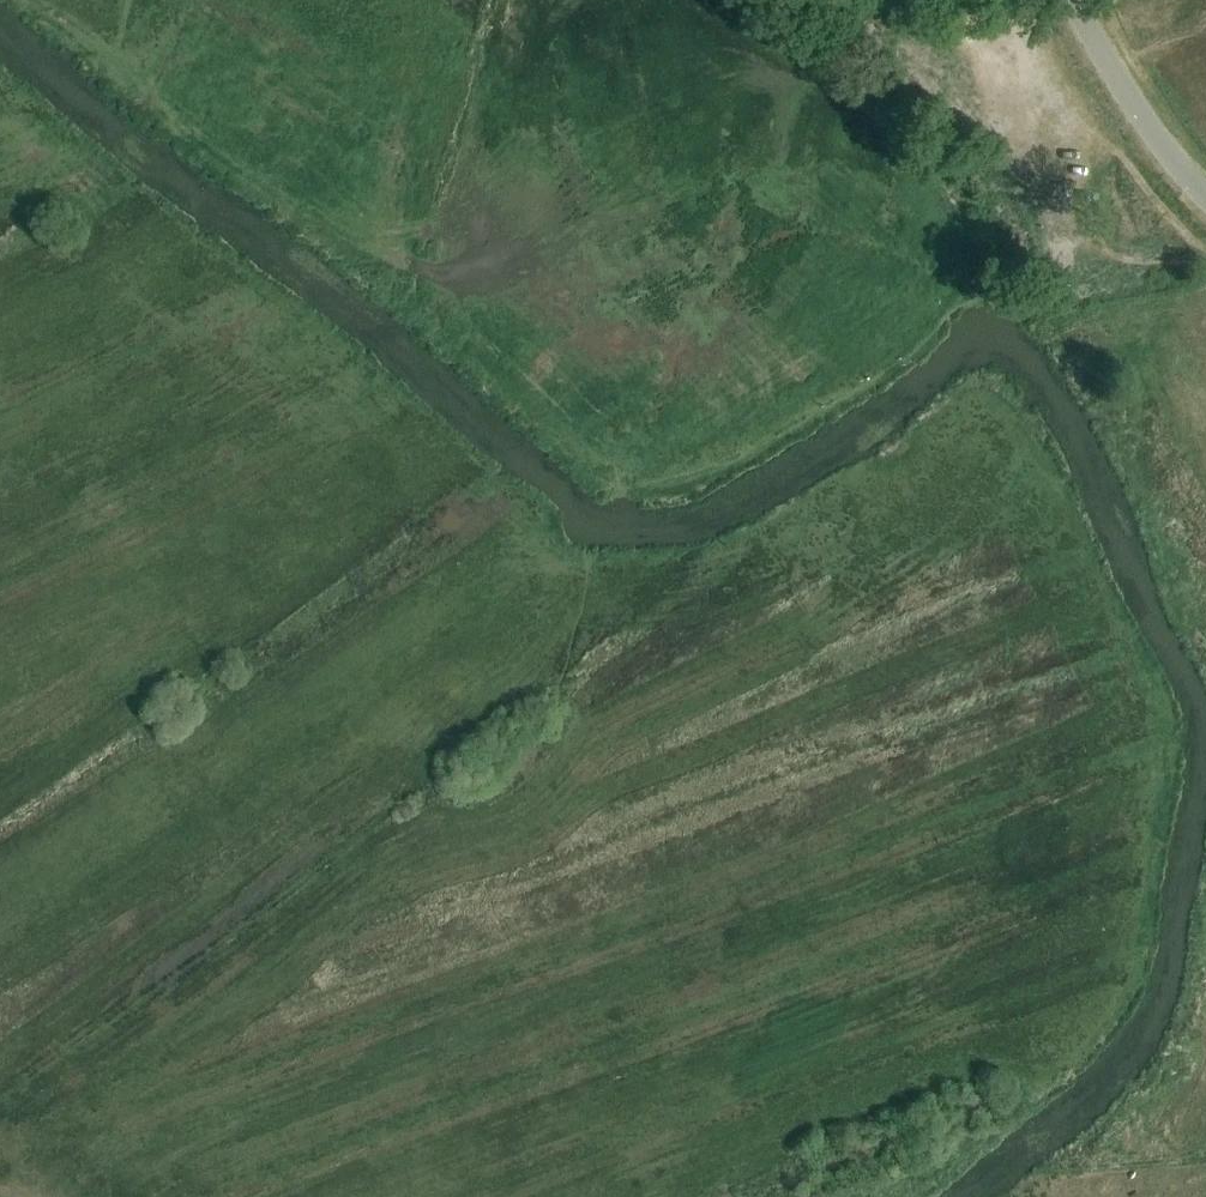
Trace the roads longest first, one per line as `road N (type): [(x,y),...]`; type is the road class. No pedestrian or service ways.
road 1 (tertiary): [(1205,188),(1159,142),(1071,0)]

